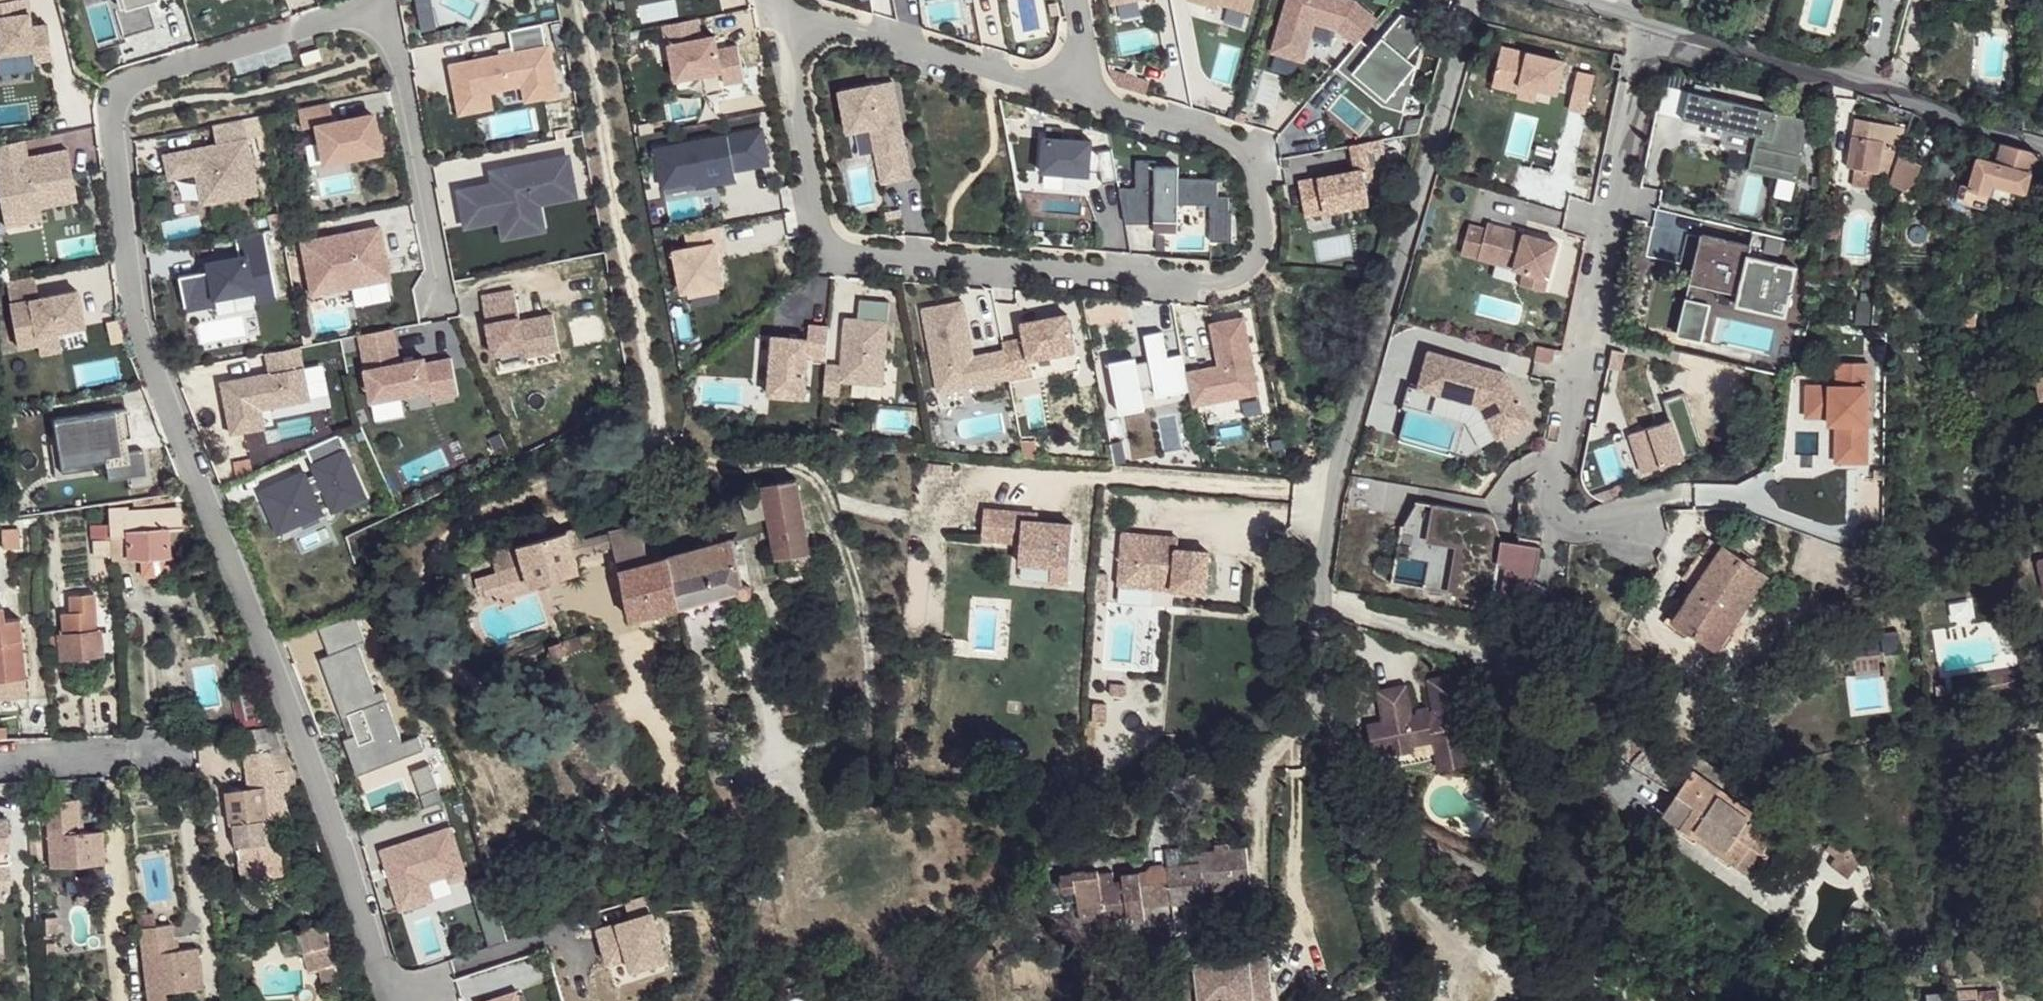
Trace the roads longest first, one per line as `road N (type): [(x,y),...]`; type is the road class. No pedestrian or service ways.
road 1 (residential): [(387,3),(134,77),(113,92),(138,321),(295,717),(387,994),(399,1000)]
road 2 (residential): [(1085,91),(827,24),(798,41),(798,106),(818,223),(832,252),(1208,286),(1248,272),(1269,229),(1266,184),(1240,146),(1093,92)]
road 3 (residential): [(1470,0),(1342,453),(1319,594),(1321,671),(1352,746),(1383,789),(1521,890),(1711,1000)]
road 4 (unclassified): [(577,0),(659,423),(672,446),(702,461),(811,473),(829,499),(844,570)]
road 5 (residential): [(1655,22),(1557,503),(1566,519),(1634,526)]
road 6 (unclassified): [(1655,22),(2042,140)]
road 7 (residential): [(387,3),(445,301)]
road 8 (residential): [(0,762),(185,754)]

